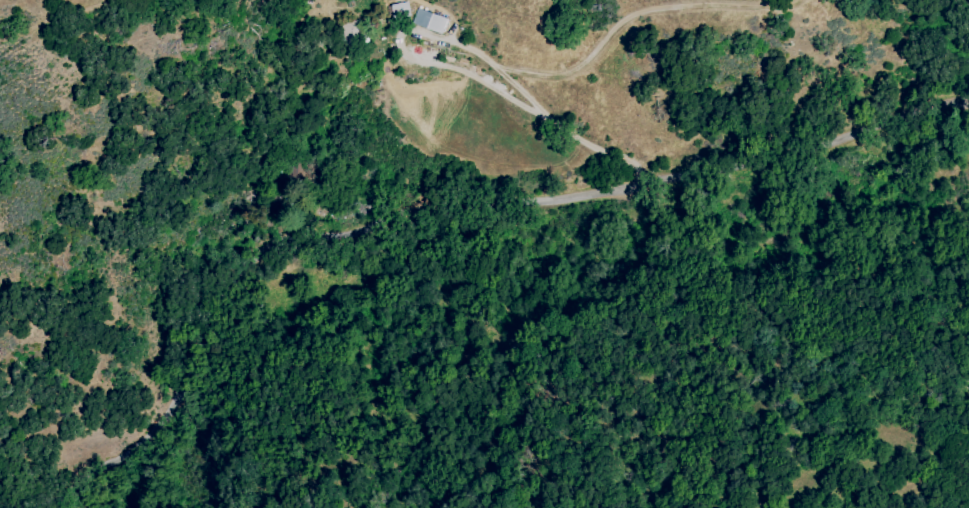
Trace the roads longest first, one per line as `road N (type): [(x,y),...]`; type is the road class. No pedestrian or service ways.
road 1 (track): [(35,507),(153,443),(201,402),(223,275),(247,231),(282,202),(529,205),(801,149),(968,100)]
road 2 (track): [(633,186),(632,166),(544,117),(479,55),(400,32),(412,60),(452,67),(544,117)]

